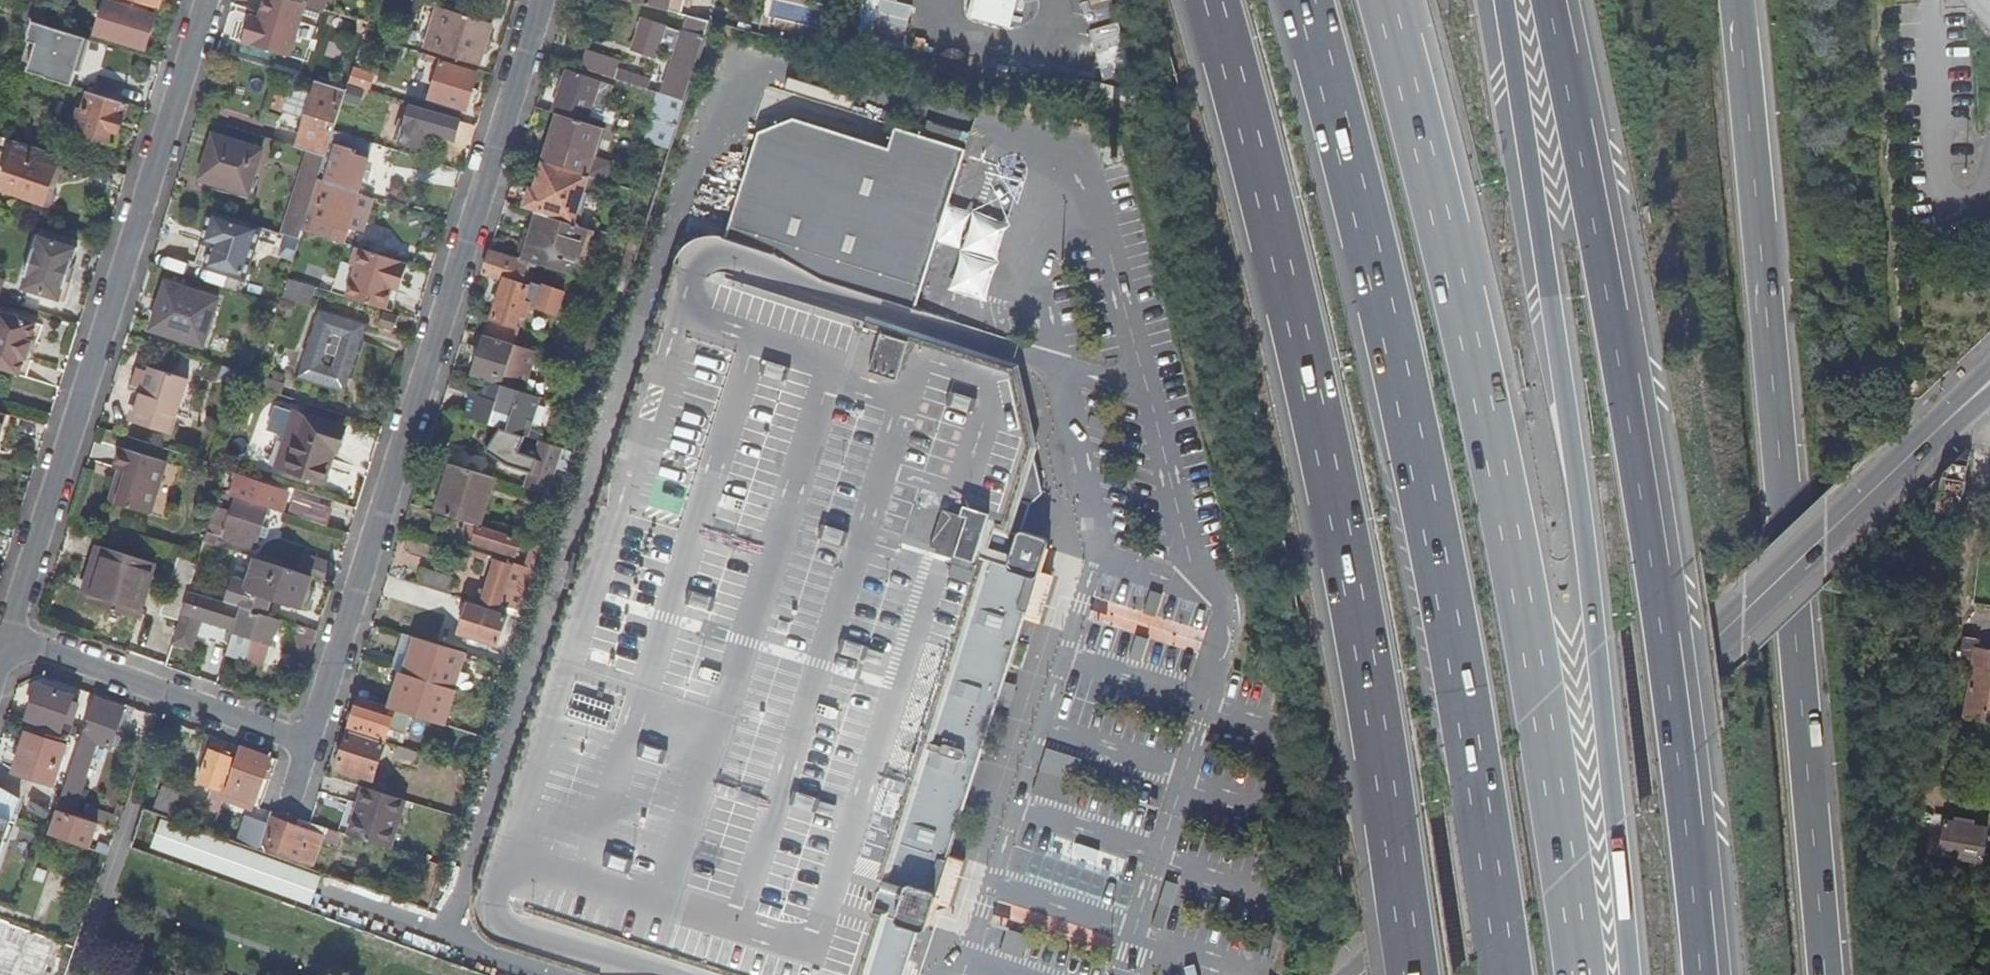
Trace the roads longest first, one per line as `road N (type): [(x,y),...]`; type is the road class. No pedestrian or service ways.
road 1 (motorway): [(1304,0),(1403,390),(1476,767),(1505,974)]
road 2 (motorway): [(1213,0),(1314,402),(1366,659),(1412,974)]
road 3 (motorway): [(1583,974),(1518,569),(1385,0)]
road 4 (motorway): [(1702,974),(1657,592),(1548,0)]
road 5 (motorway): [(1629,974),(1585,539),(1503,0)]
road 6 (motorway): [(1826,974),(1740,0)]
road 7 (secondary): [(1989,366),(1344,974)]
road 8 (secondary): [(1374,974),(1989,393)]
road 9 (residential): [(541,0),(309,745)]
road 10 (residential): [(9,636),(207,0)]
road 11 (residential): [(309,745),(9,636)]

